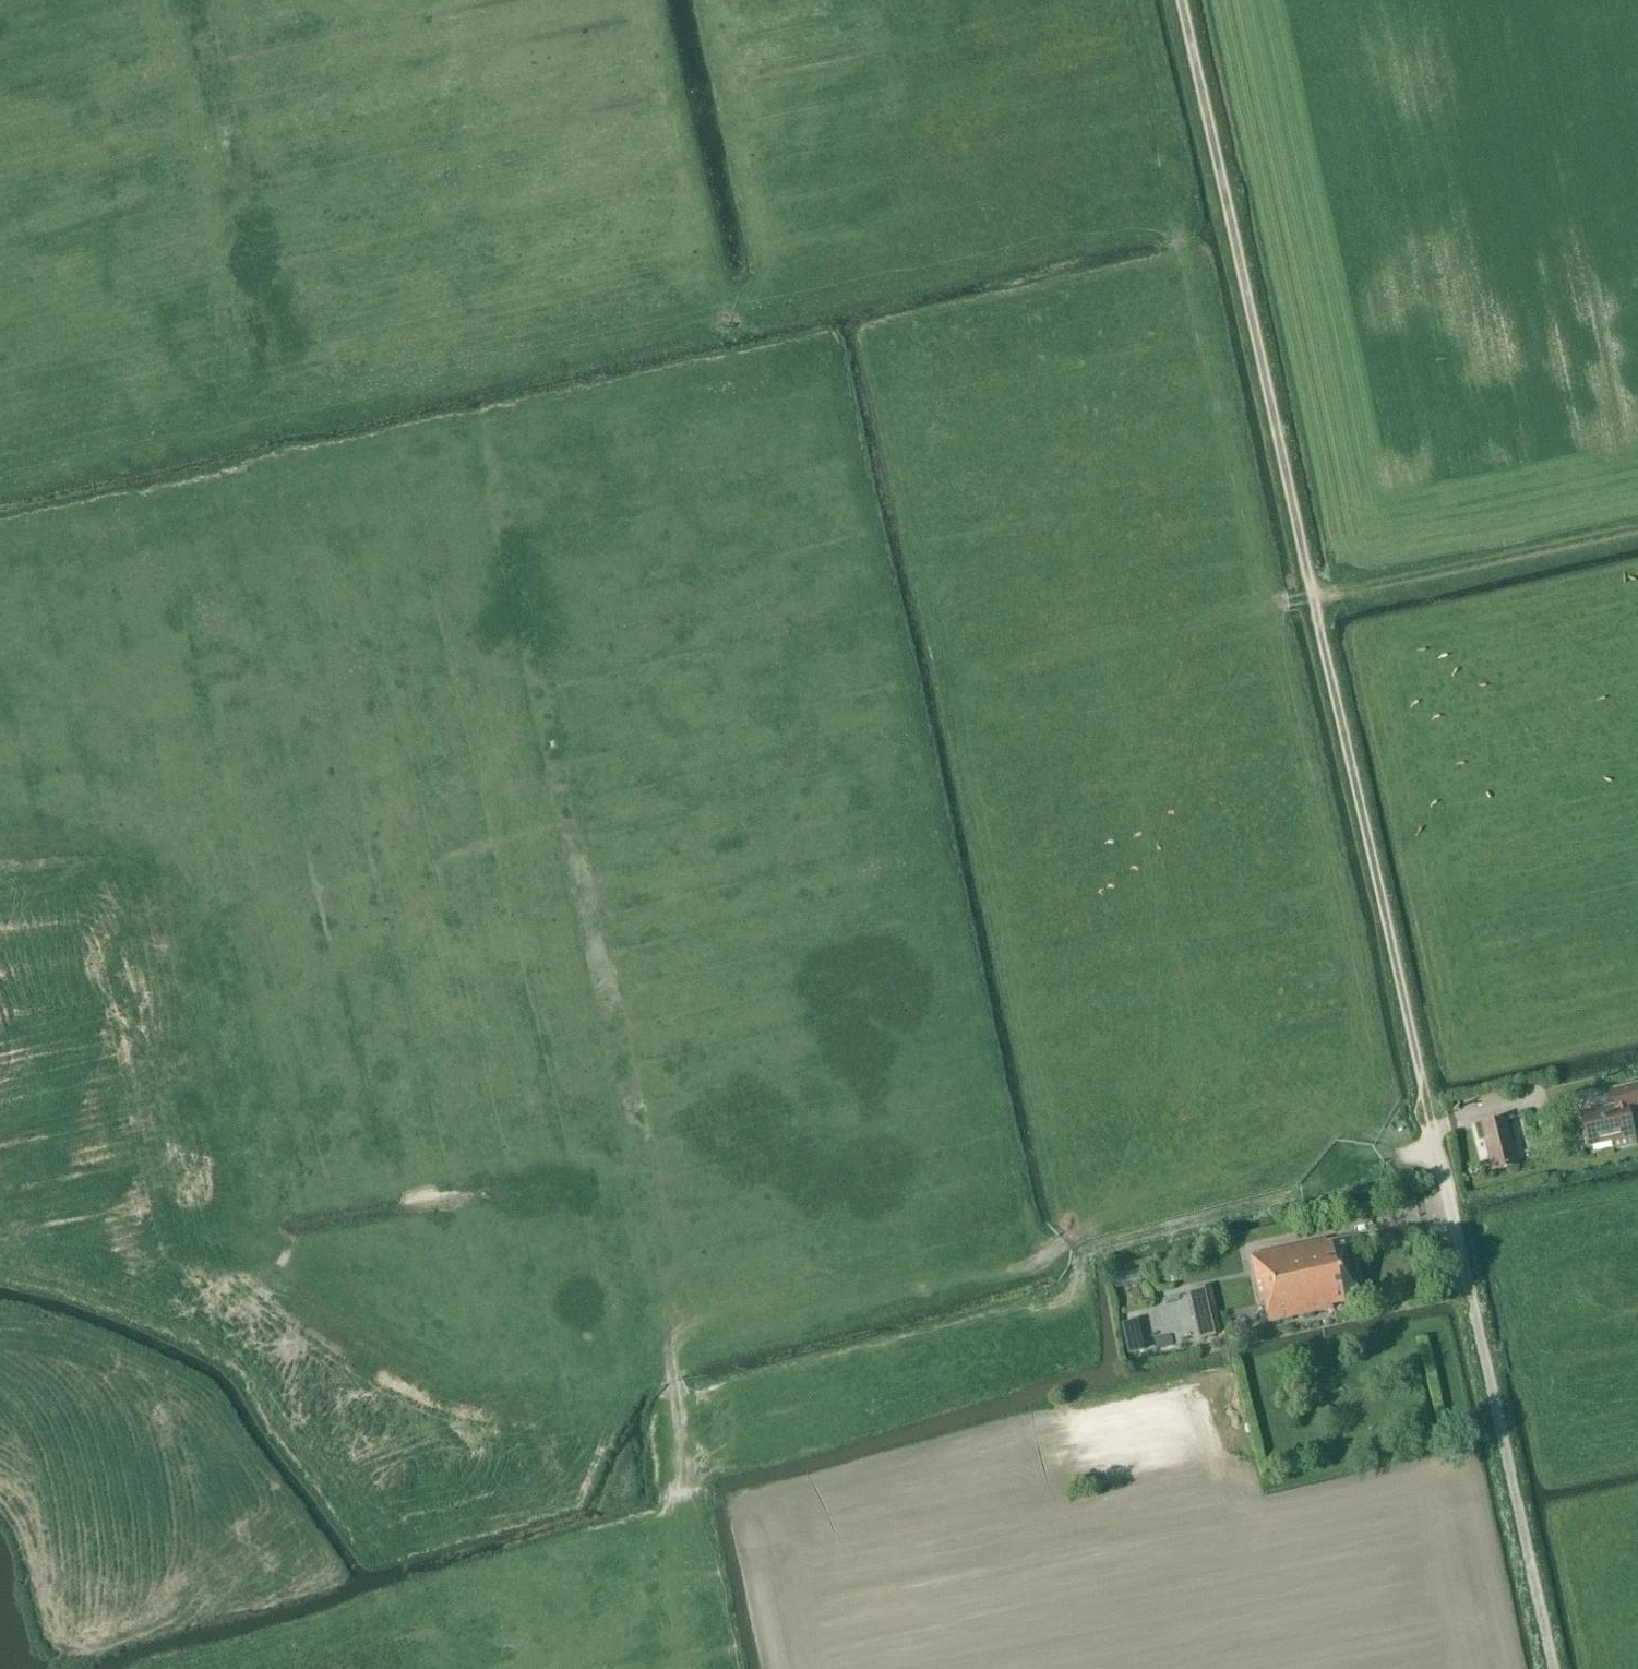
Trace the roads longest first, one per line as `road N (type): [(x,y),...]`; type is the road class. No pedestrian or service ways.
road 1 (track): [(1429,1103),(1184,0)]
road 2 (unclassified): [(1553,1668),(1429,1103)]

